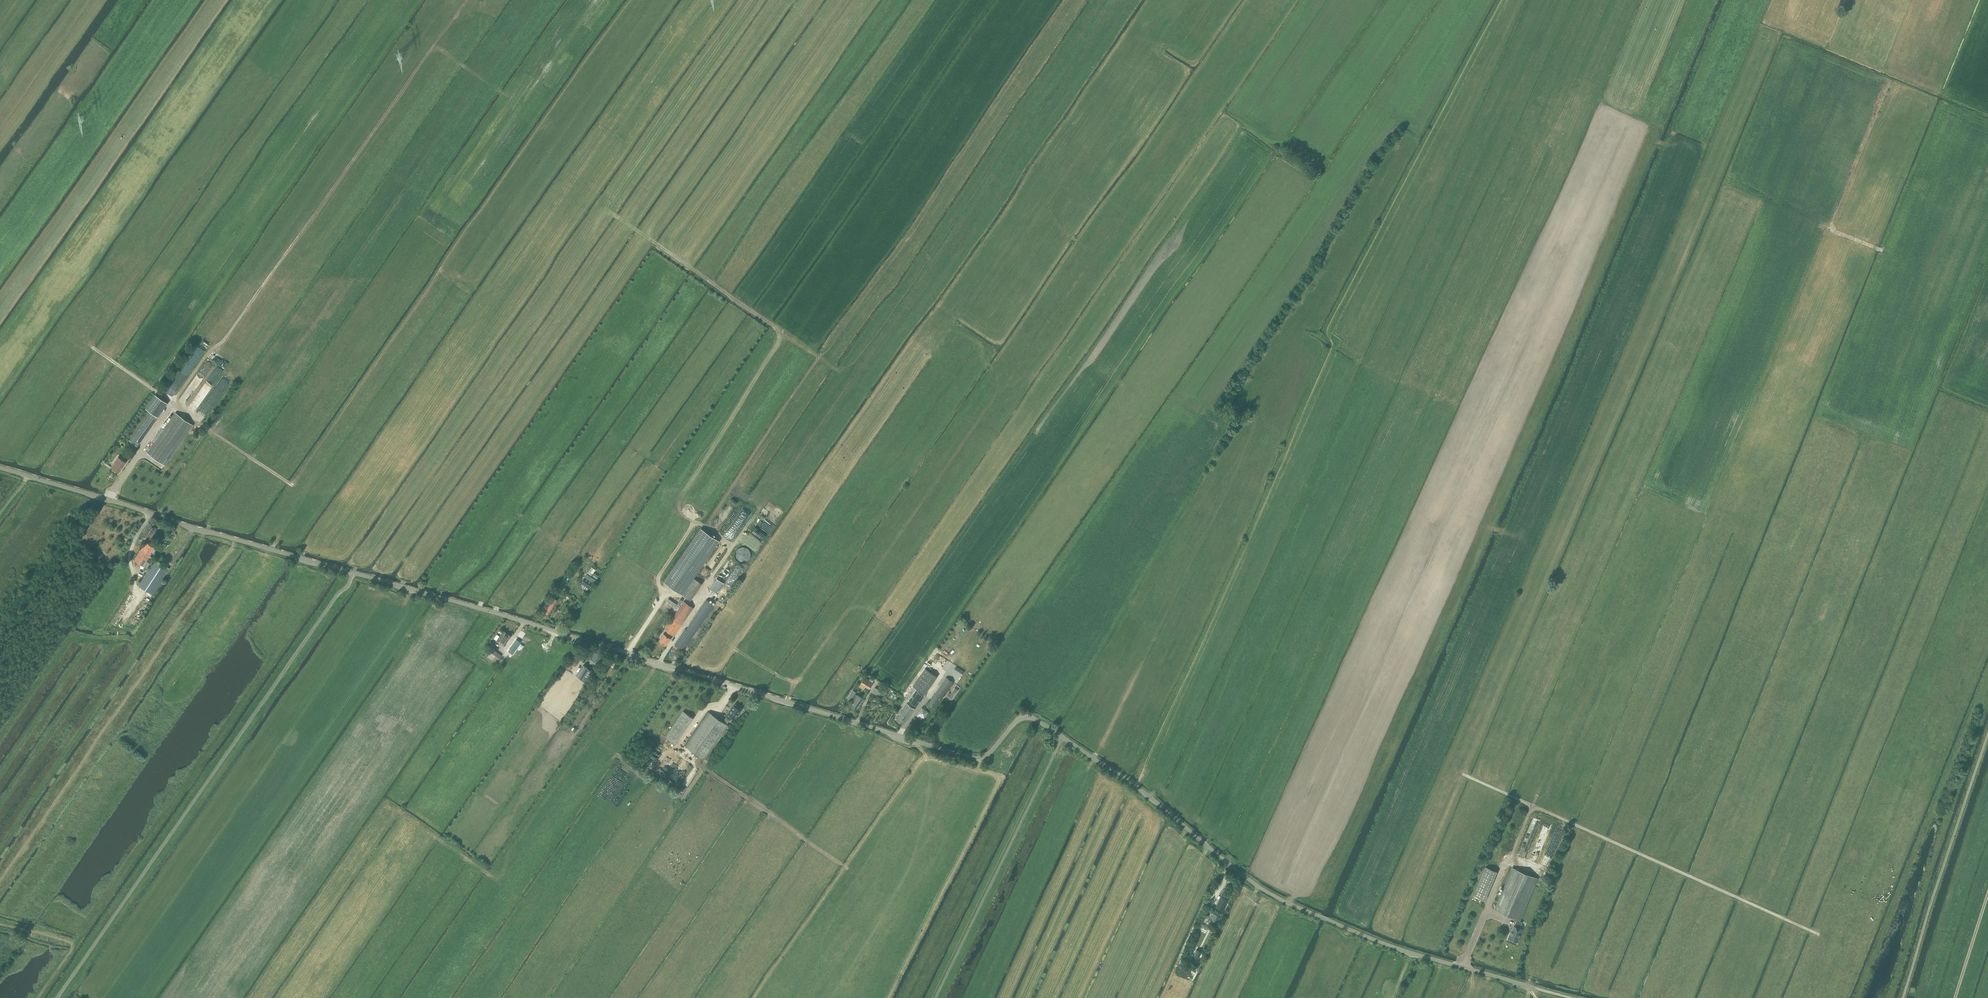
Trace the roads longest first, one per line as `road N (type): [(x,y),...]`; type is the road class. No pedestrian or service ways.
road 1 (unclassified): [(0,467),(965,756),(982,756),(1021,717),(1033,718),(1289,903),(1412,954),(1536,988)]
road 2 (track): [(174,403),(439,38)]
road 3 (track): [(1463,774),(1818,934)]
road 4 (track): [(90,346),(293,485)]
road 5 (track): [(37,997),(73,945),(0,922)]

